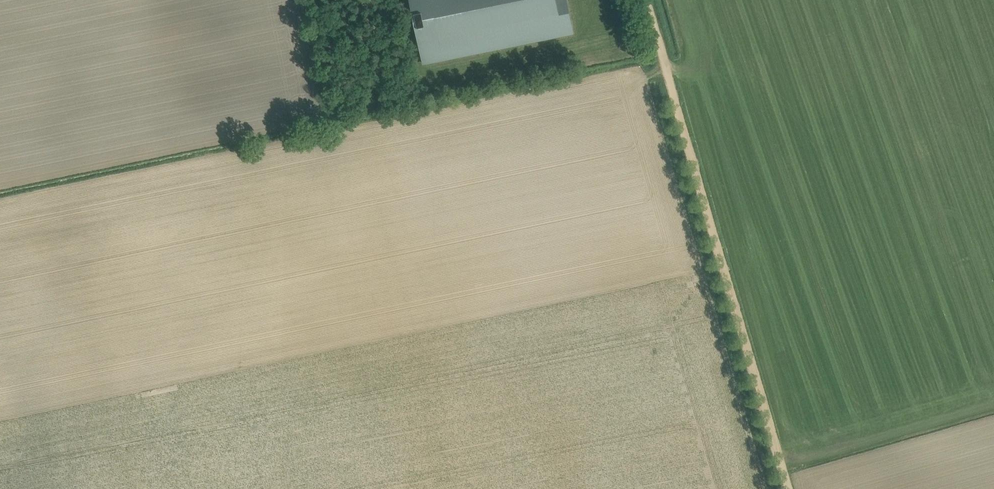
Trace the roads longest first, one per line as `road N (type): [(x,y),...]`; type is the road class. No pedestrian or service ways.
road 1 (track): [(788,488),(649,0)]

